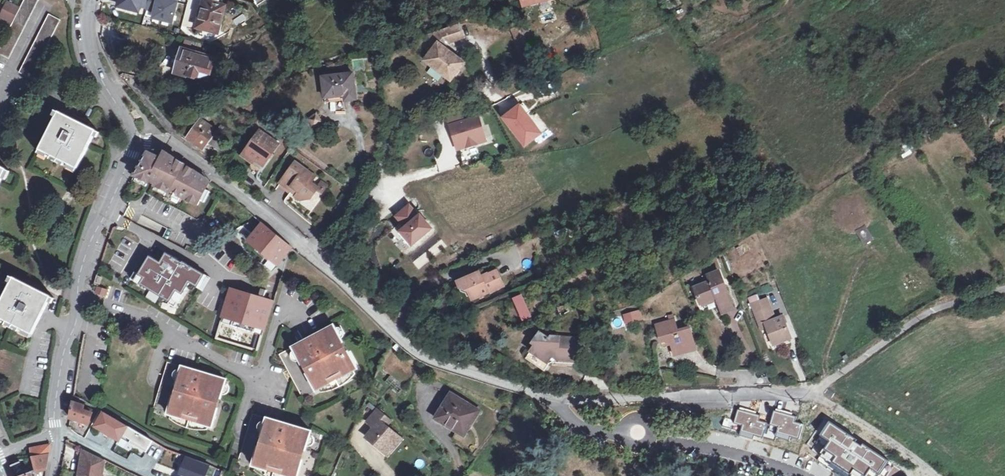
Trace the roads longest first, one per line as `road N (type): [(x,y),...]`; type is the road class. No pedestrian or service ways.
road 1 (residential): [(167,139),(281,222),(417,349),(539,395),(564,415)]
road 2 (residential): [(135,140),(82,270),(55,433)]
road 3 (unclassified): [(813,392),(600,400),(579,402),(564,415)]
road 4 (unclassified): [(813,392),(934,311),(1004,289)]
road 5 (residential): [(89,0),(98,73),(135,140)]
road 6 (unclassified): [(938,475),(813,392)]
road 7 (residential): [(654,438),(797,475)]
road 8 (track): [(829,381),(827,351),(871,248)]

